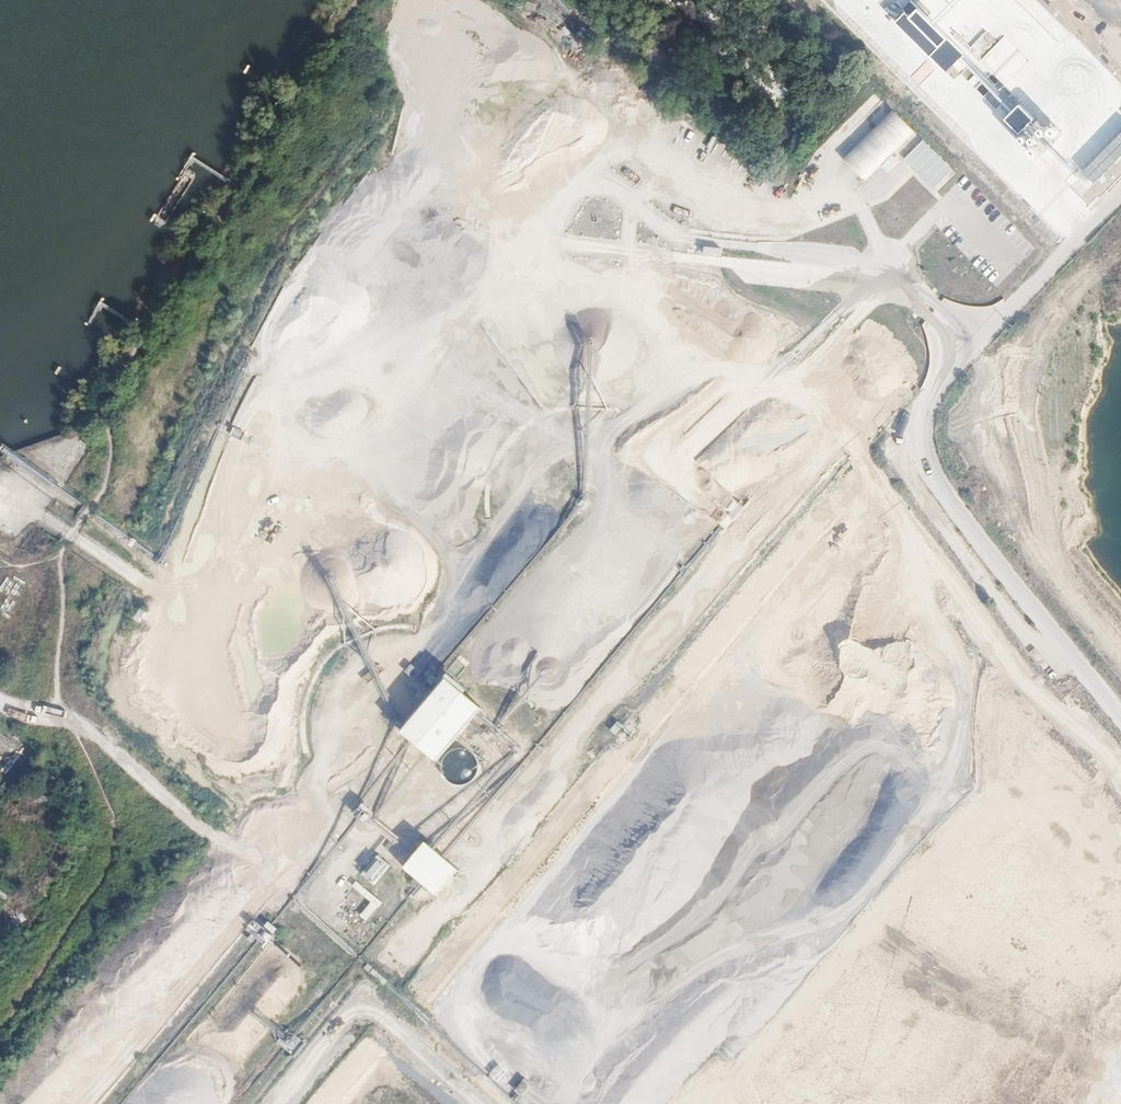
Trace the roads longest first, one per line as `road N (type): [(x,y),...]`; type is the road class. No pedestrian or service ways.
road 1 (track): [(347,1103),(476,906),(797,516),(939,378)]
road 2 (track): [(1120,710),(929,465),(919,432),(939,378),(1120,189)]
road 3 (track): [(58,555),(103,489),(110,438),(102,401),(359,0)]
road 4 (track): [(58,555),(64,608),(54,693),(113,818),(114,864),(0,1030)]
road 5 (track): [(0,506),(8,496),(179,608),(151,668),(158,712),(190,763),(248,812),(253,865)]

